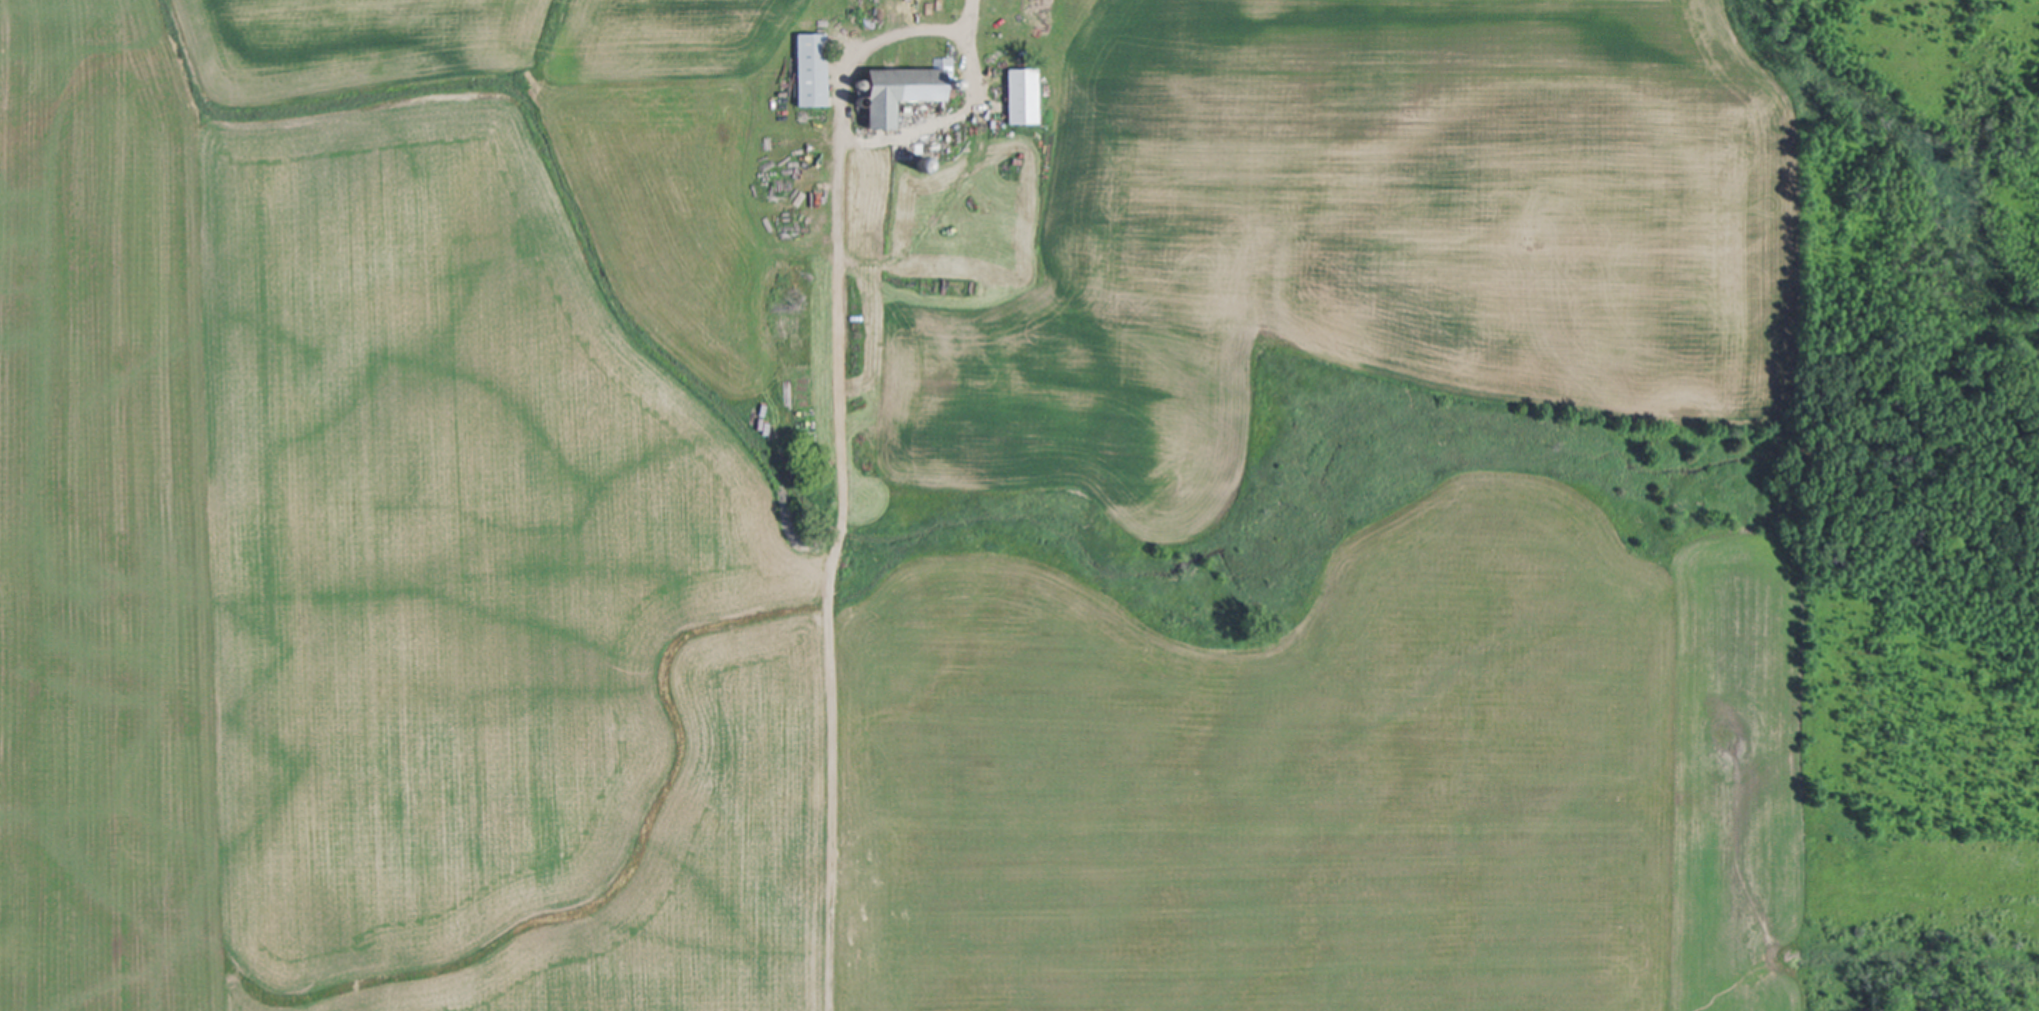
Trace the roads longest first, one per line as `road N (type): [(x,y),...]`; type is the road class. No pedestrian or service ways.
road 1 (track): [(844,506),(828,638),(831,1010)]

